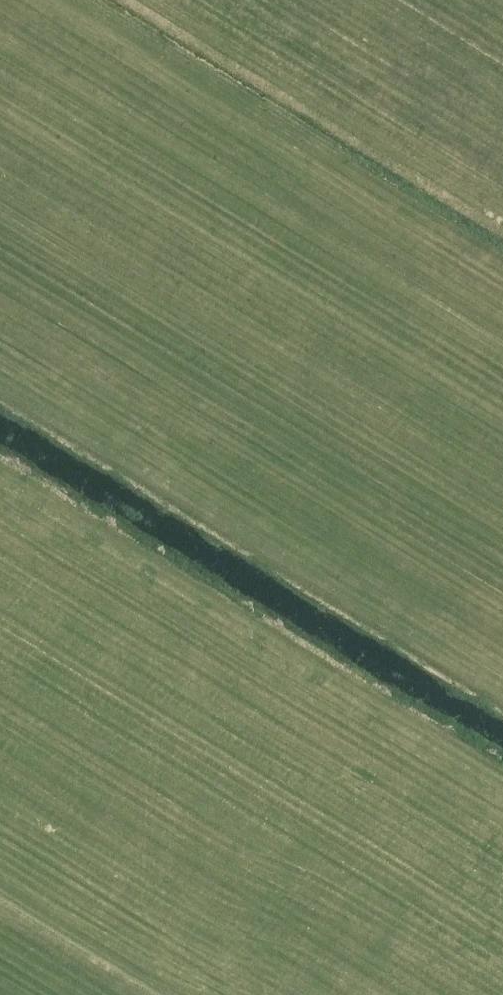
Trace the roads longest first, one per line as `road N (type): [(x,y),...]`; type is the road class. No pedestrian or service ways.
road 1 (track): [(155,994),(0,901)]

